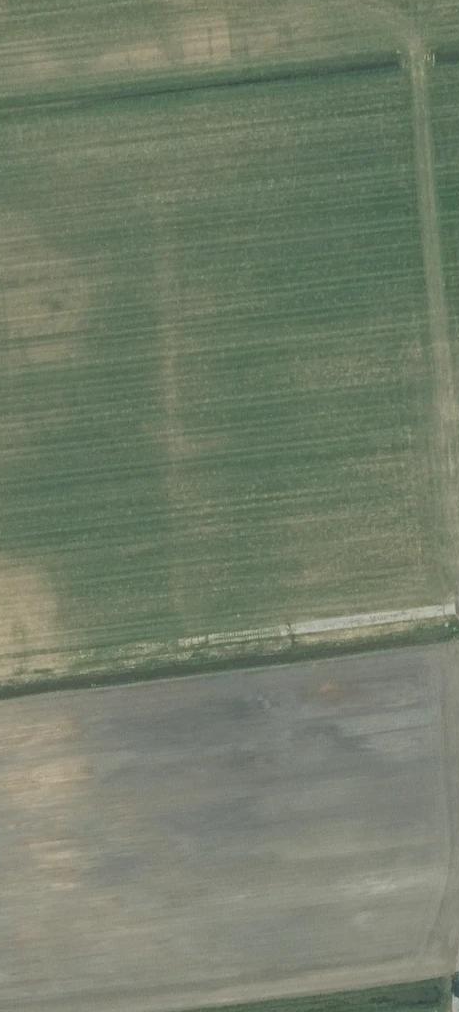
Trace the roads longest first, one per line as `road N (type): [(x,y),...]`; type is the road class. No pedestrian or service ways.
road 1 (track): [(458,610),(0,672)]

